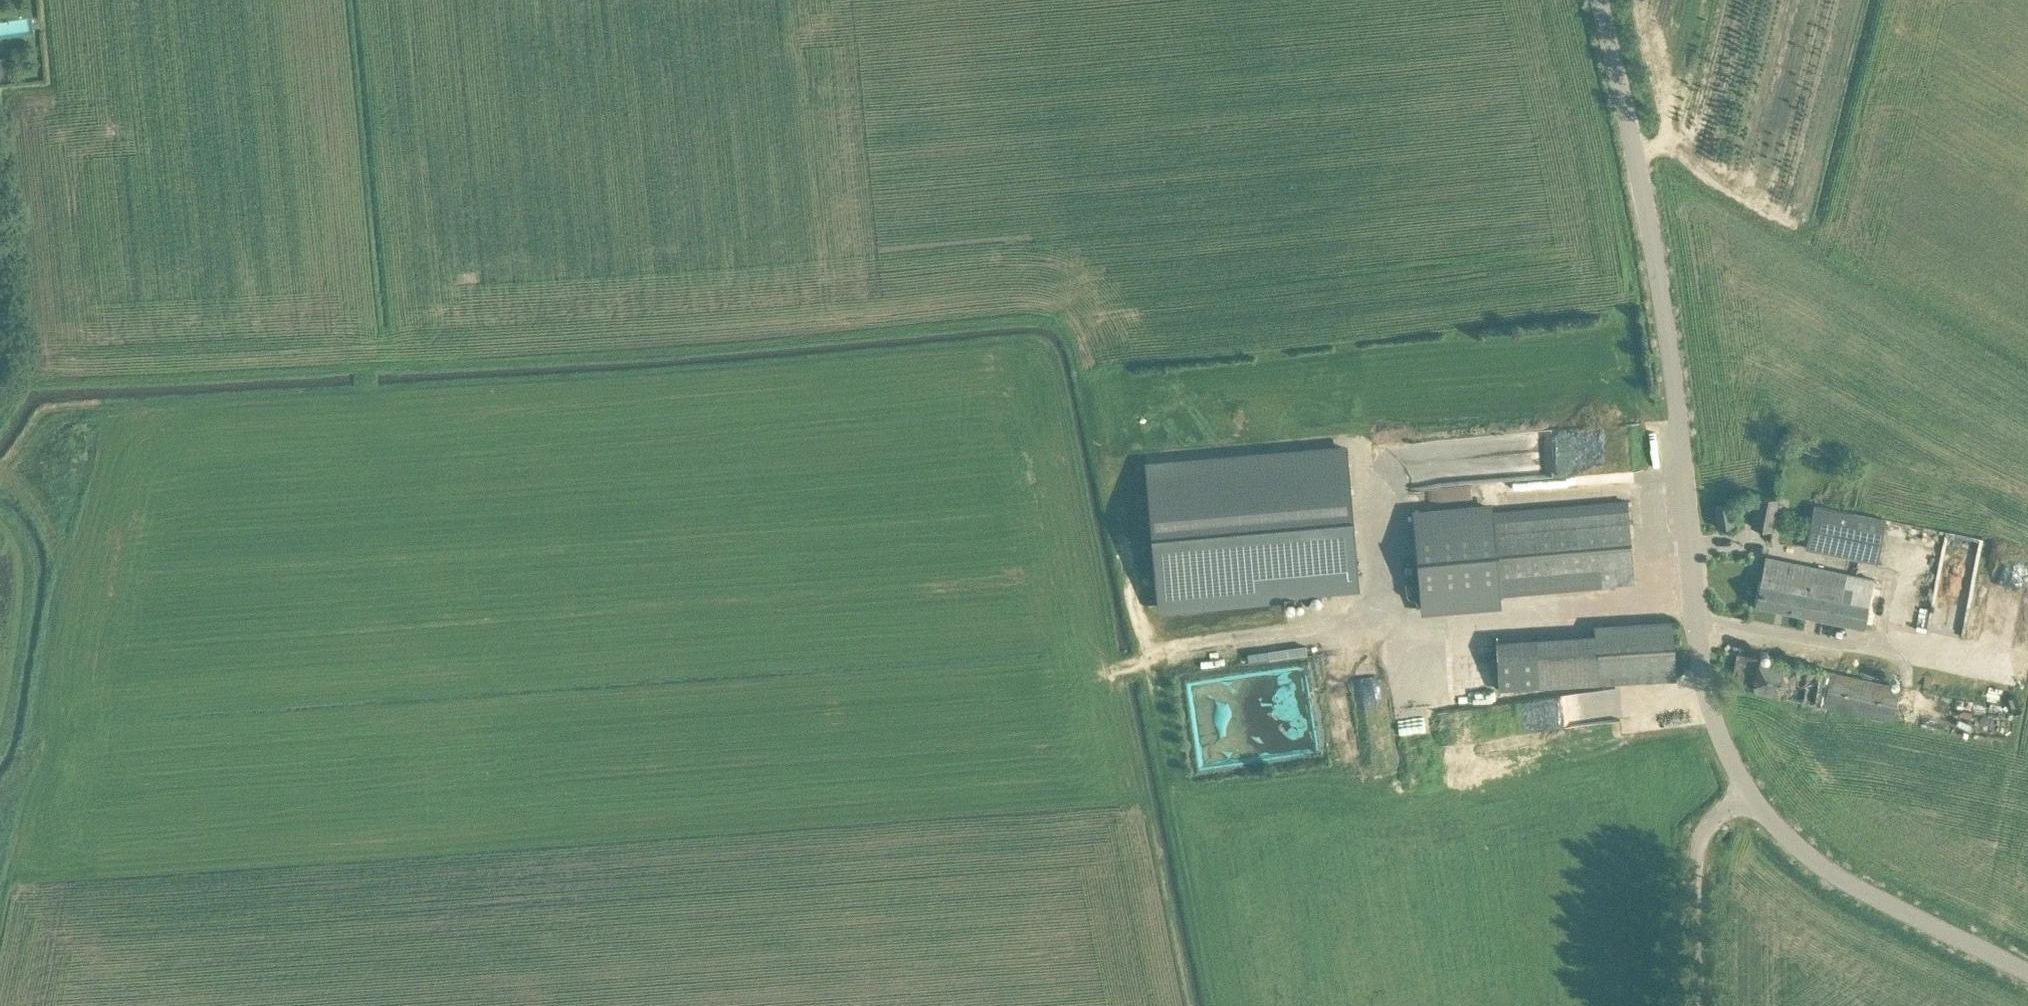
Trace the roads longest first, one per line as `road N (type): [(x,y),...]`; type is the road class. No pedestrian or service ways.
road 1 (unclassified): [(1756,794),(1722,714),(1687,363),(1613,0)]
road 2 (unclassified): [(2027,974),(1803,852),(1756,794)]
road 3 (unclassified): [(1704,1005),(1711,839),(1756,794)]

